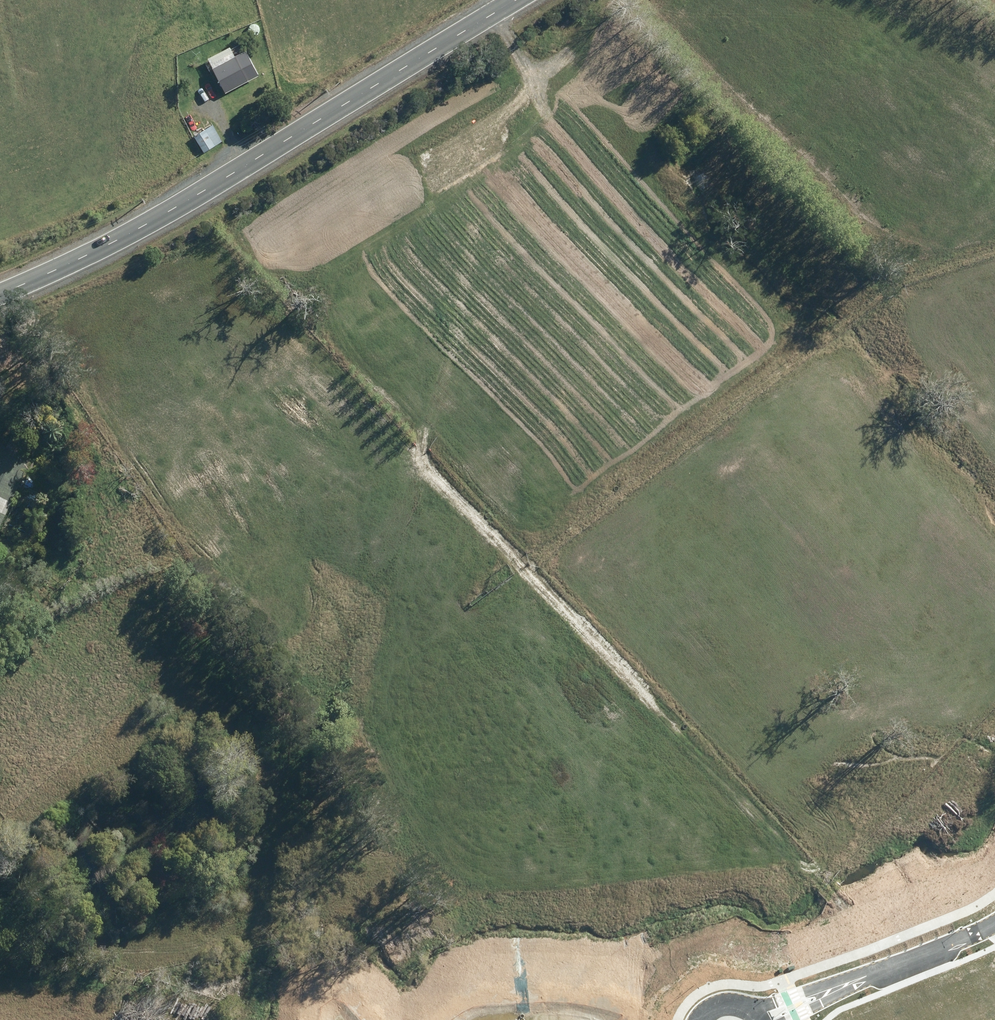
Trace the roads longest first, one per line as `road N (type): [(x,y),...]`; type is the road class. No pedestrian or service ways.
road 1 (unknown): [(706,1012),(503,785),(386,612),(155,220)]
road 2 (unknown): [(297,462),(960,67),(994,61)]
road 3 (unknown): [(994,347),(436,686)]
road 4 (tertiary): [(0,294),(155,220),(524,0)]
road 5 (unknown): [(587,877),(994,632)]
road 6 (unknown): [(468,732),(261,882),(110,1019)]
road 7 (unknown): [(261,882),(119,651),(88,624),(38,603),(0,607)]
road 8 (unknown): [(858,425),(989,635)]
road 9 (unknown): [(156,721),(0,829)]
road 10 (residential): [(851,981),(994,918)]

